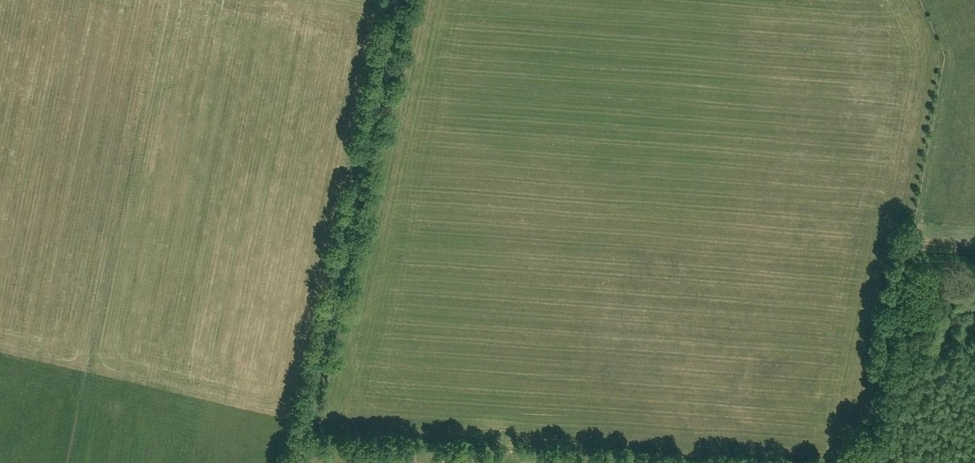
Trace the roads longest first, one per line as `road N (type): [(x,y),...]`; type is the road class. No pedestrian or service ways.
road 1 (unclassified): [(302,462),(401,0)]

